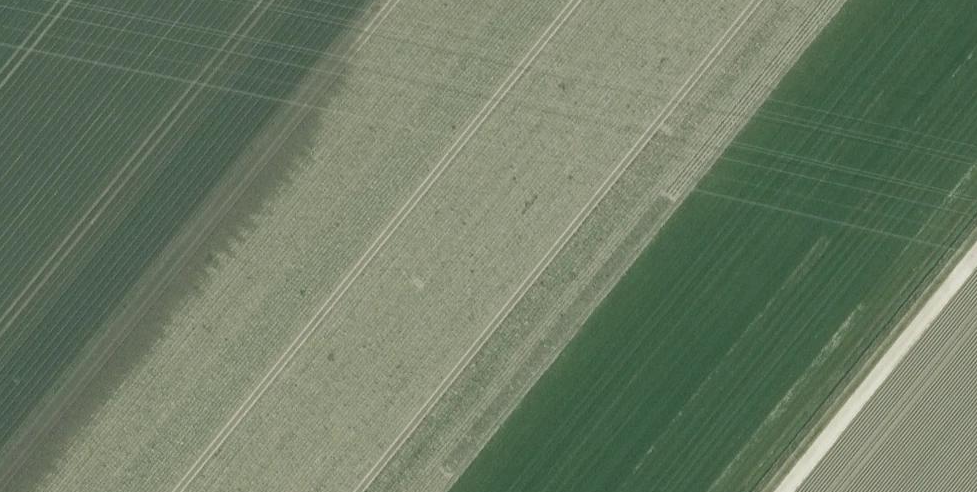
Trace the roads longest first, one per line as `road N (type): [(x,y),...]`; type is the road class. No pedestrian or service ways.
road 1 (track): [(976,255),(786,491)]

